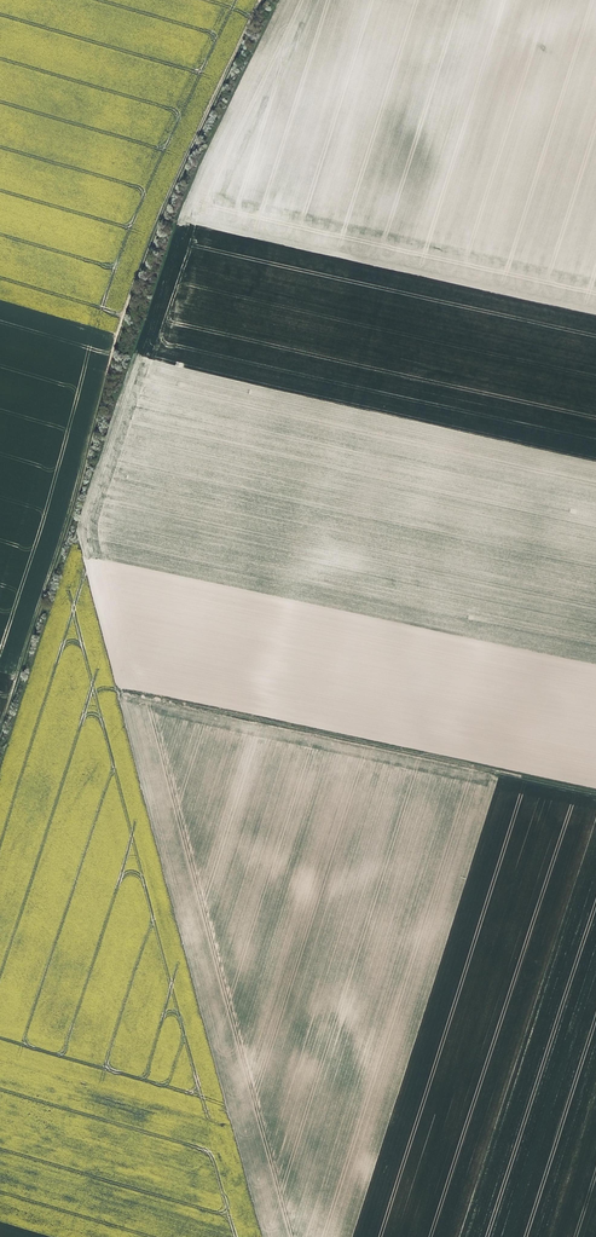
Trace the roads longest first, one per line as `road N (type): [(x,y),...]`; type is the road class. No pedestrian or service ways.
road 1 (track): [(595,794),(140,695)]
road 2 (track): [(260,0),(169,191)]

